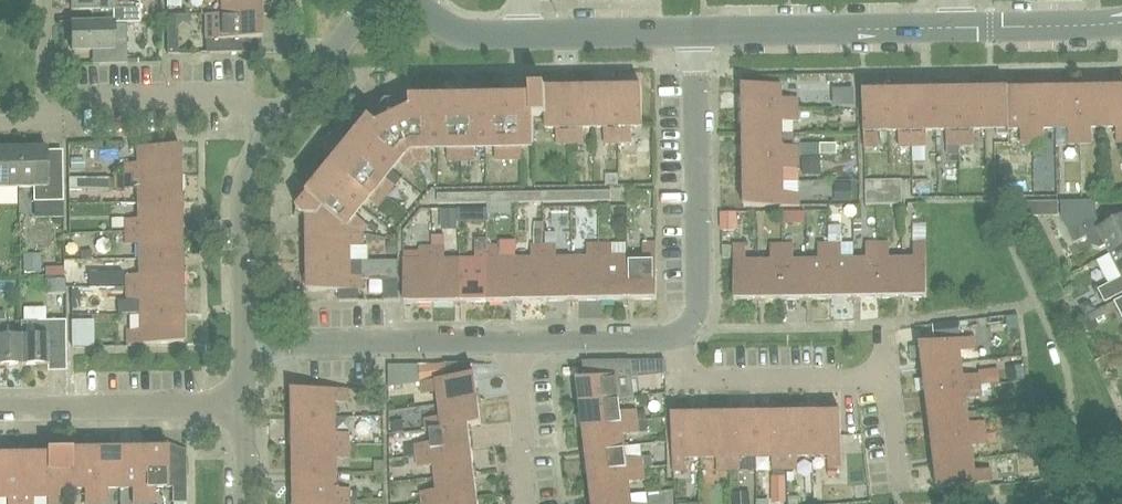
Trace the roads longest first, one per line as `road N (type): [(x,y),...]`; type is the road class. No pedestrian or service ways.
road 1 (residential): [(246,347),(249,184),(372,0)]
road 2 (residential): [(679,336),(697,320),(704,277),(694,36)]
road 3 (residential): [(246,347),(514,342)]
road 4 (tertiary): [(694,36),(958,29)]
road 5 (residential): [(0,405),(246,400)]
road 6 (residential): [(889,376),(699,378),(679,336)]
road 7 (tertiary): [(521,37),(694,36)]
road 8 (residential): [(514,342),(679,336)]
road 9 (tertiary): [(958,29),(1121,25)]
road 10 (residential): [(532,503),(514,342)]
road 11 (residential): [(0,117),(41,117),(48,99),(49,0)]
road 12 (tertiary): [(521,37),(453,29),(408,0)]

